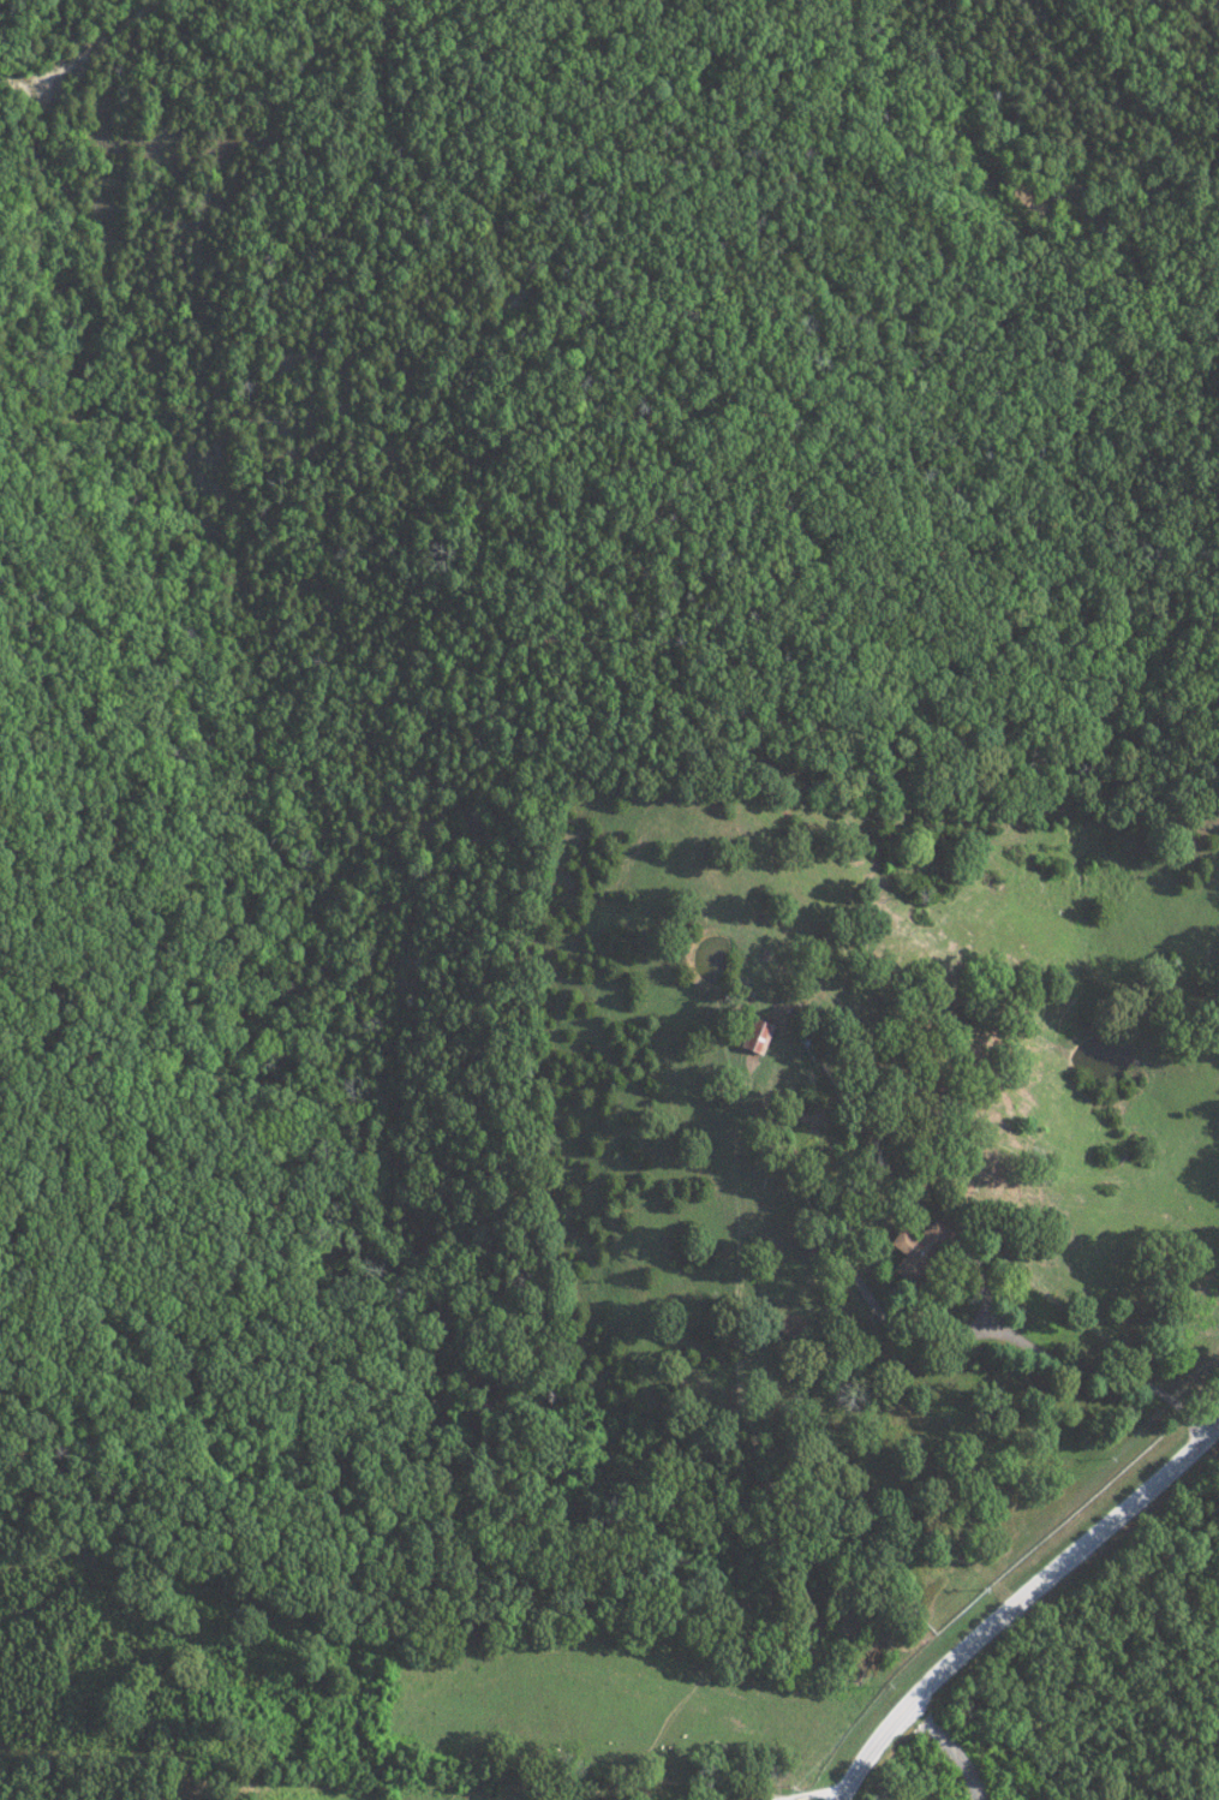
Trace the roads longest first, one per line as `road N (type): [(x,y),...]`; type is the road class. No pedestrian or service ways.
road 1 (tertiary): [(913,1707),(1218,1432)]

